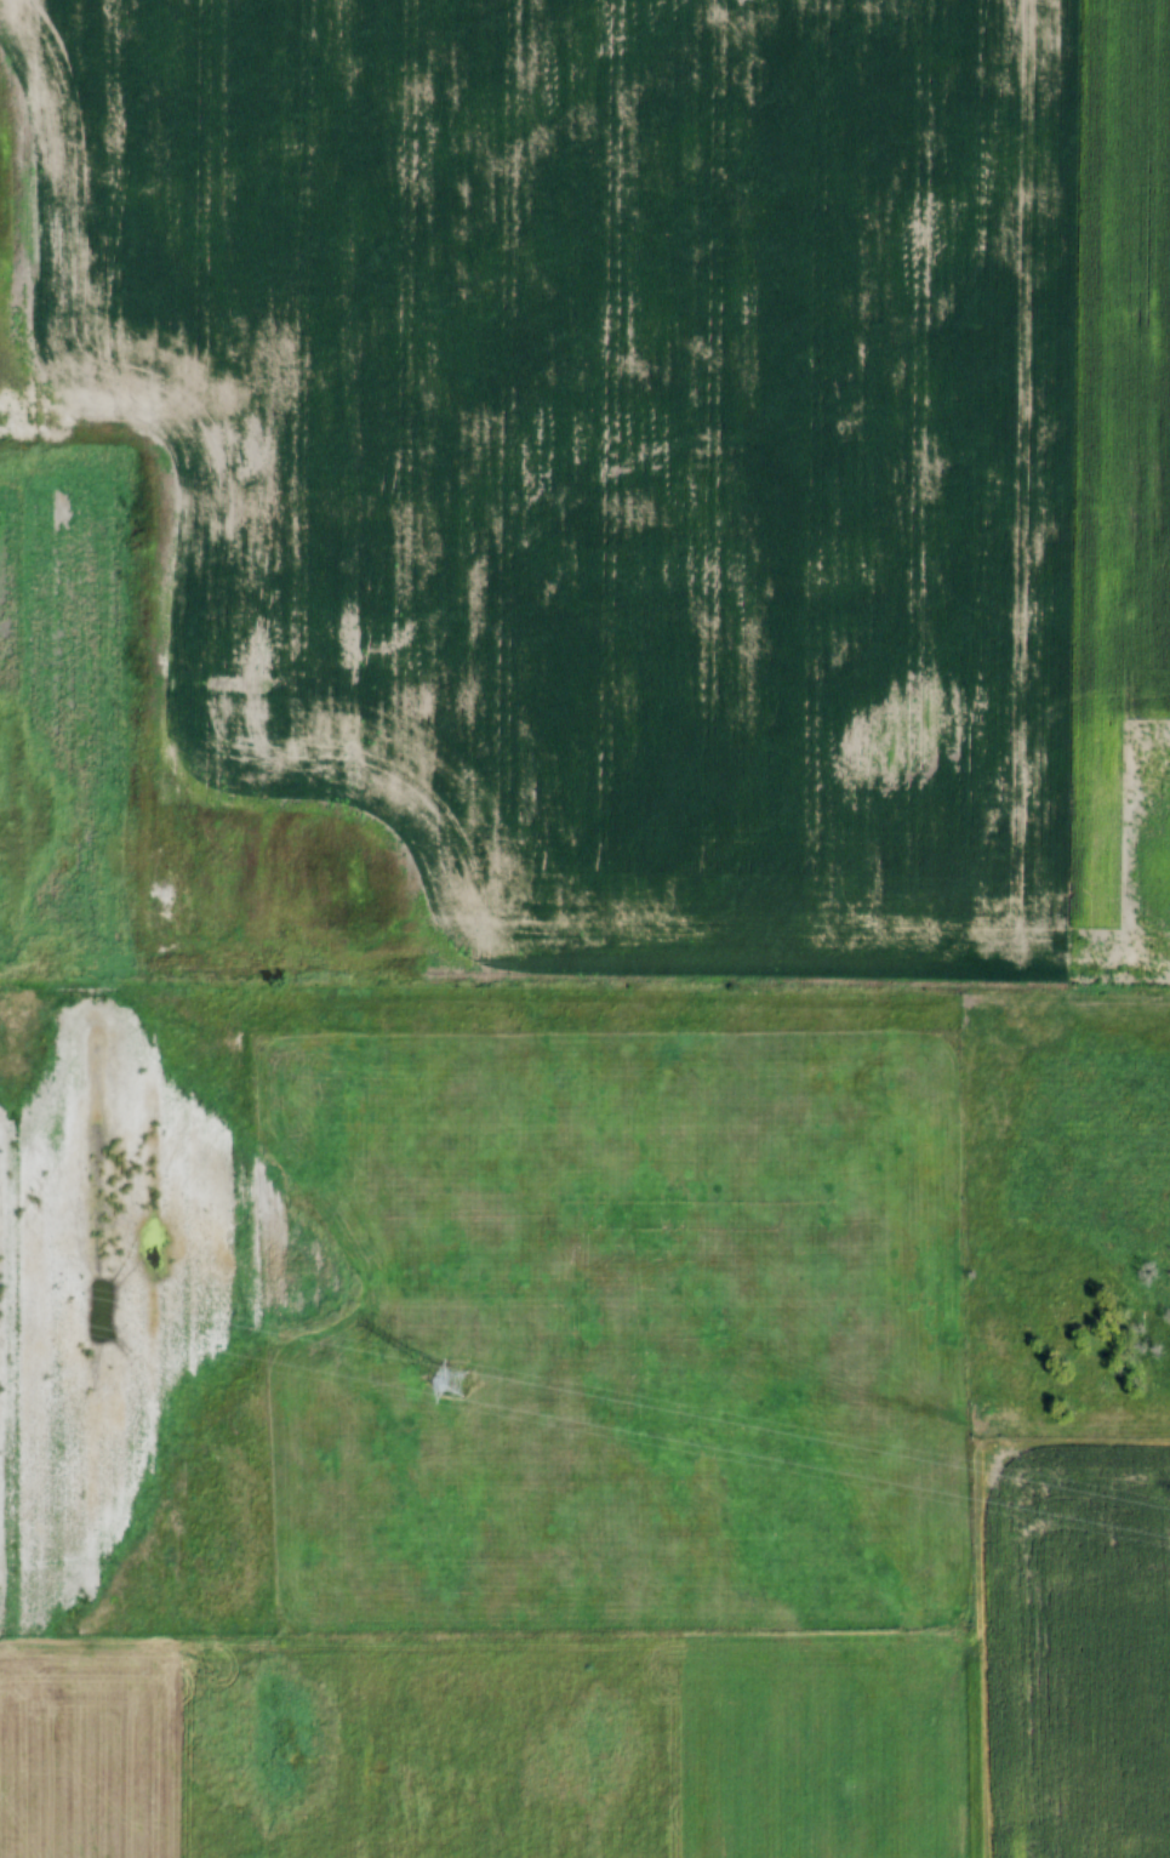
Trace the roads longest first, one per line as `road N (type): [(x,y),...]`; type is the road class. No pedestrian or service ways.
road 1 (residential): [(1169,1196),(1045,1198)]

